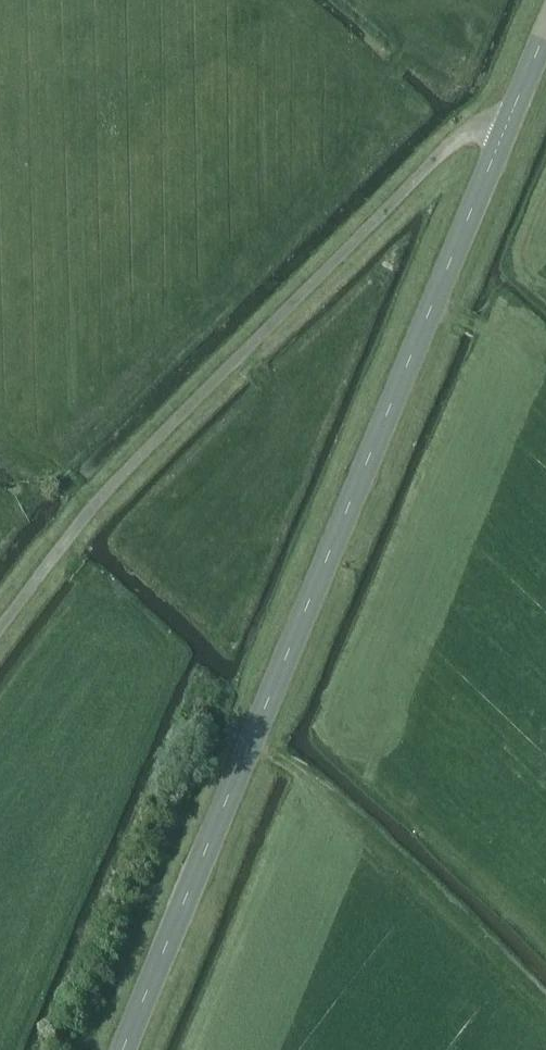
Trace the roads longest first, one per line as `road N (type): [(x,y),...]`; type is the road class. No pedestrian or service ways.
road 1 (secondary): [(125,1049),(511,116)]
road 2 (unclassified): [(0,631),(88,512),(174,420),(455,138),(511,116)]

